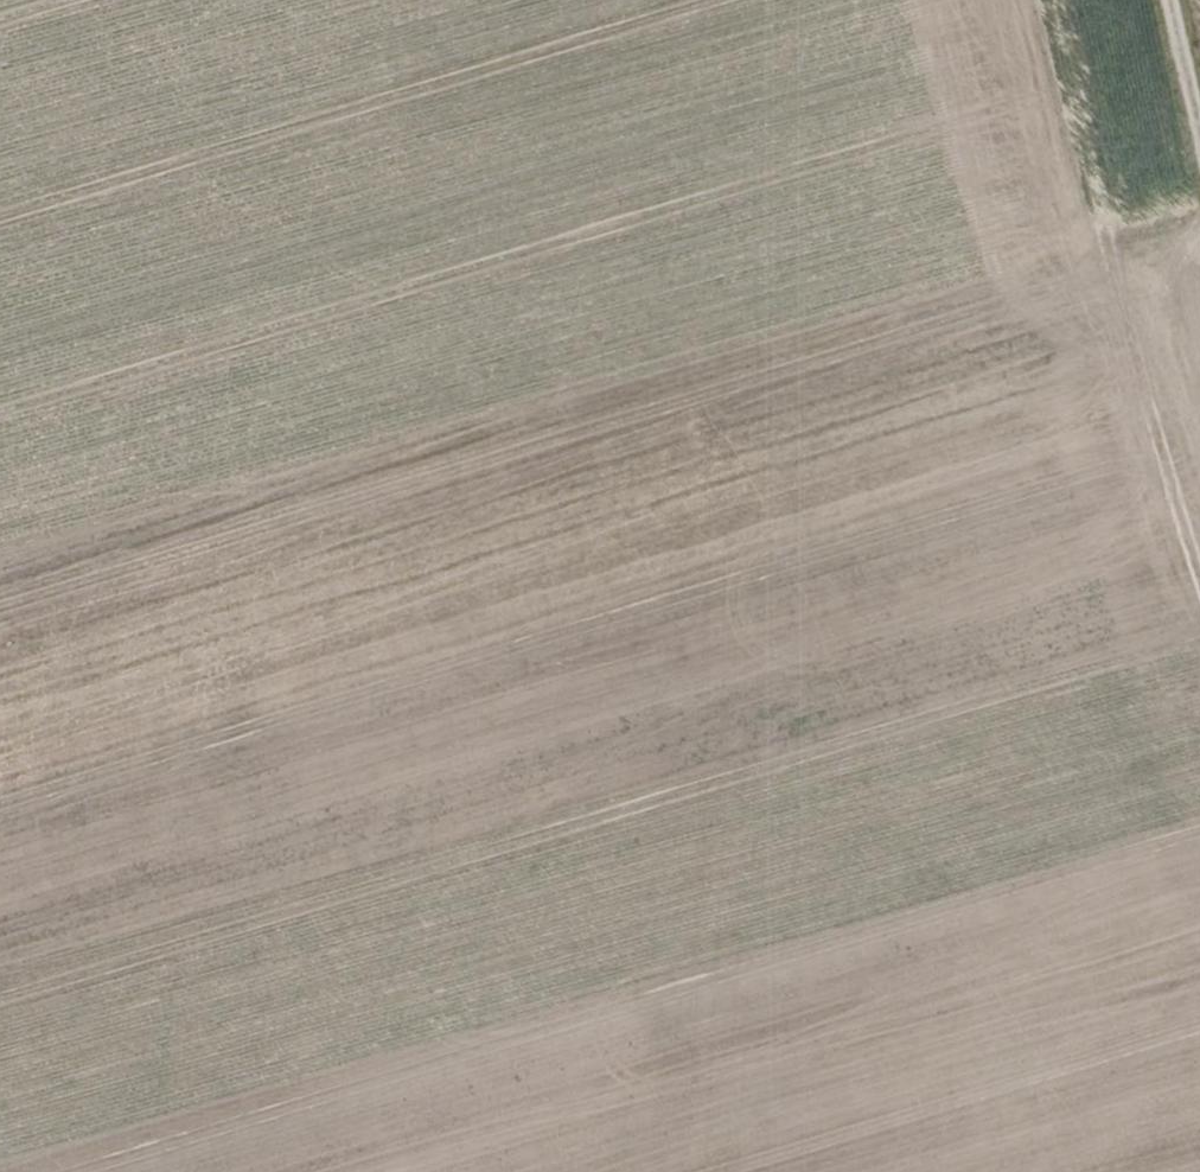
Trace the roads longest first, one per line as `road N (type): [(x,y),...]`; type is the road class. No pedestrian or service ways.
road 1 (track): [(1199,129),(1171,0)]

